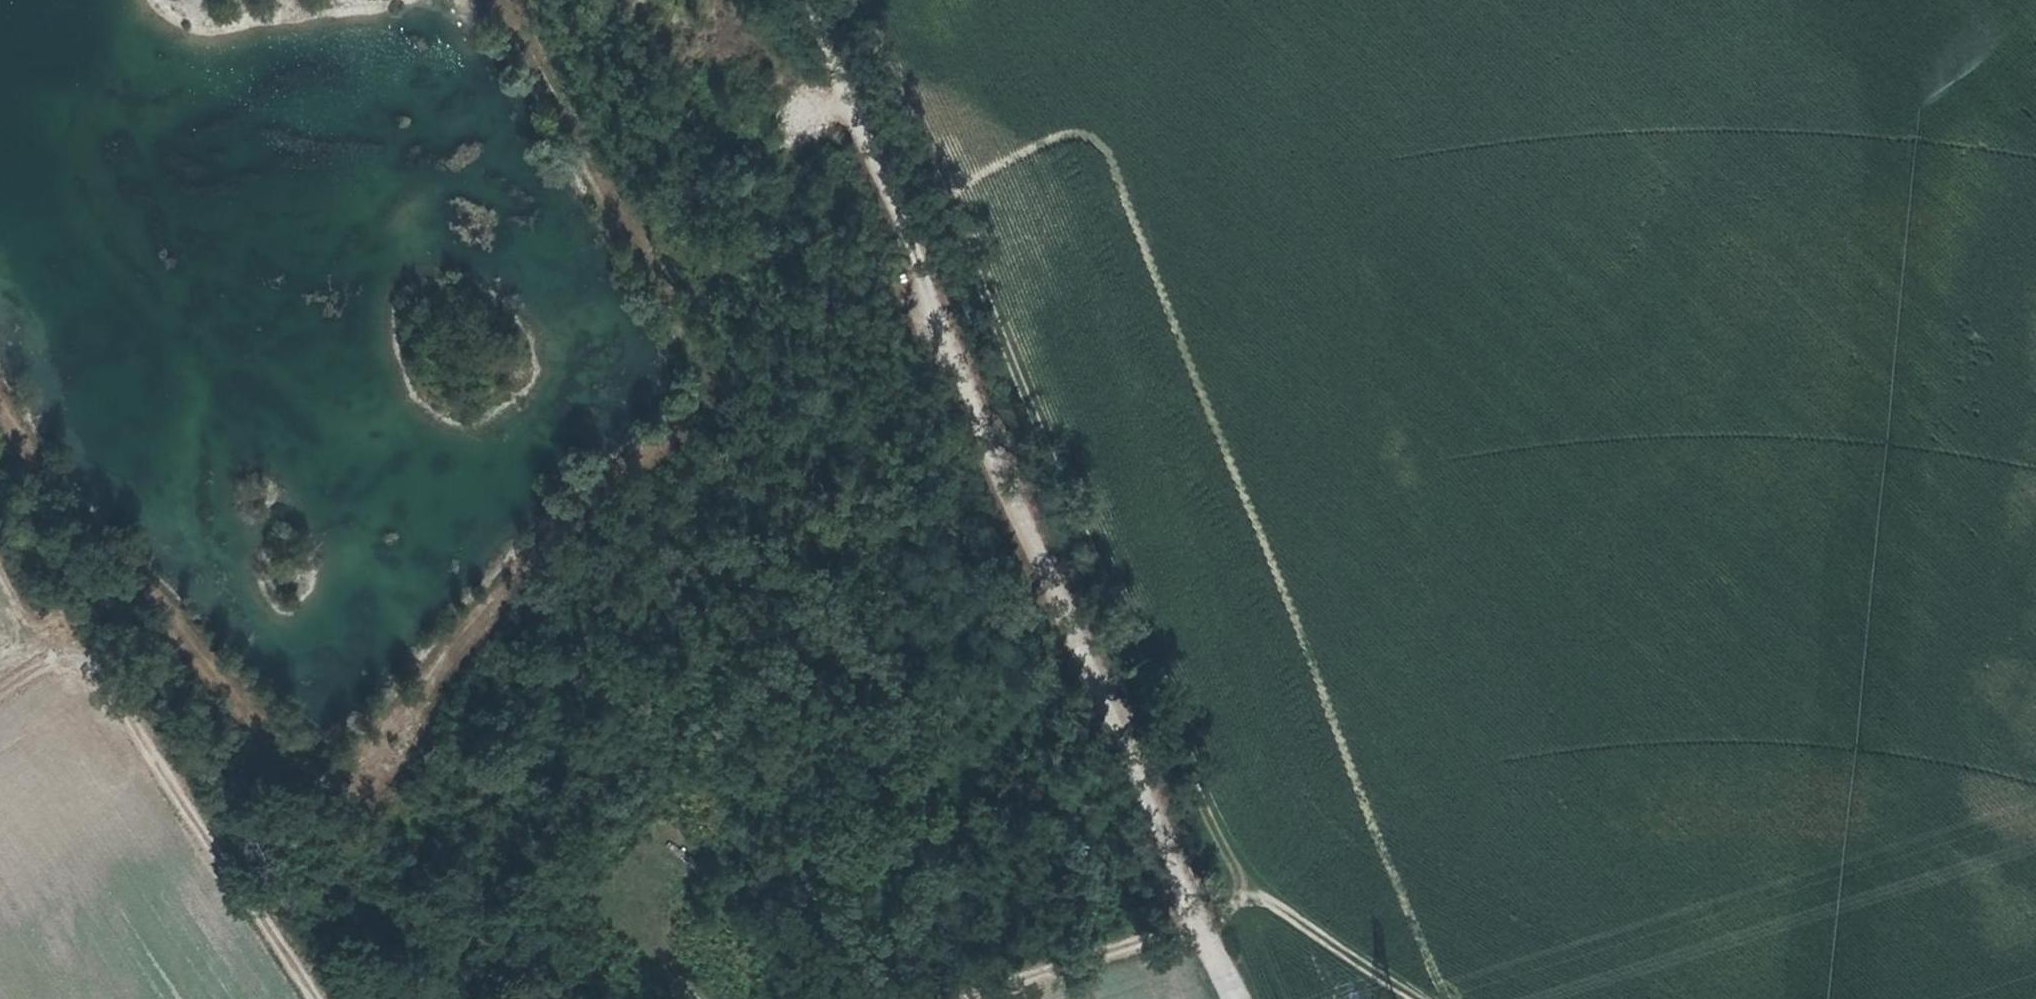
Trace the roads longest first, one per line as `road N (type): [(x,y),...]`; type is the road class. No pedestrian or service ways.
road 1 (track): [(1234,998),(1210,947),(1239,885),(835,0)]
road 2 (track): [(306,998),(79,657),(0,703)]
road 3 (track): [(1210,947),(1144,947),(971,998)]
road 4 (track): [(1239,885),(1406,998)]

